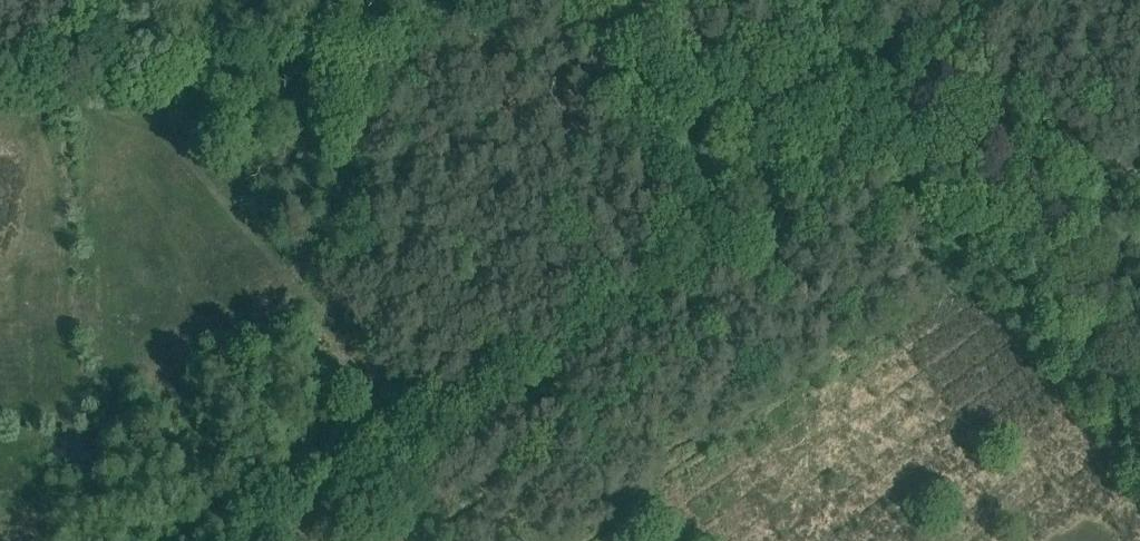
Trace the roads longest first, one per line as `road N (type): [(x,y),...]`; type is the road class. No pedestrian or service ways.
road 1 (track): [(924,111),(435,422)]
road 2 (track): [(435,422),(262,530),(220,540)]
road 3 (track): [(1036,0),(924,111)]
road 4 (track): [(898,128),(832,0)]

